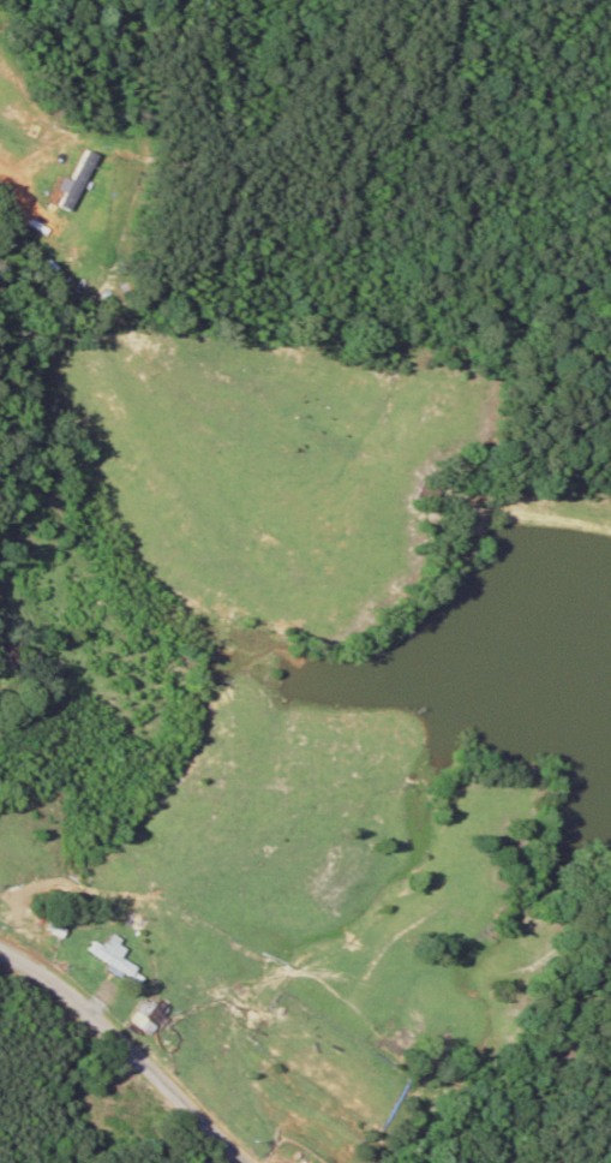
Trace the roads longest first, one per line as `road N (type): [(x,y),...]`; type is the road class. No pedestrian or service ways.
road 1 (residential): [(199,1162),(0,987)]

